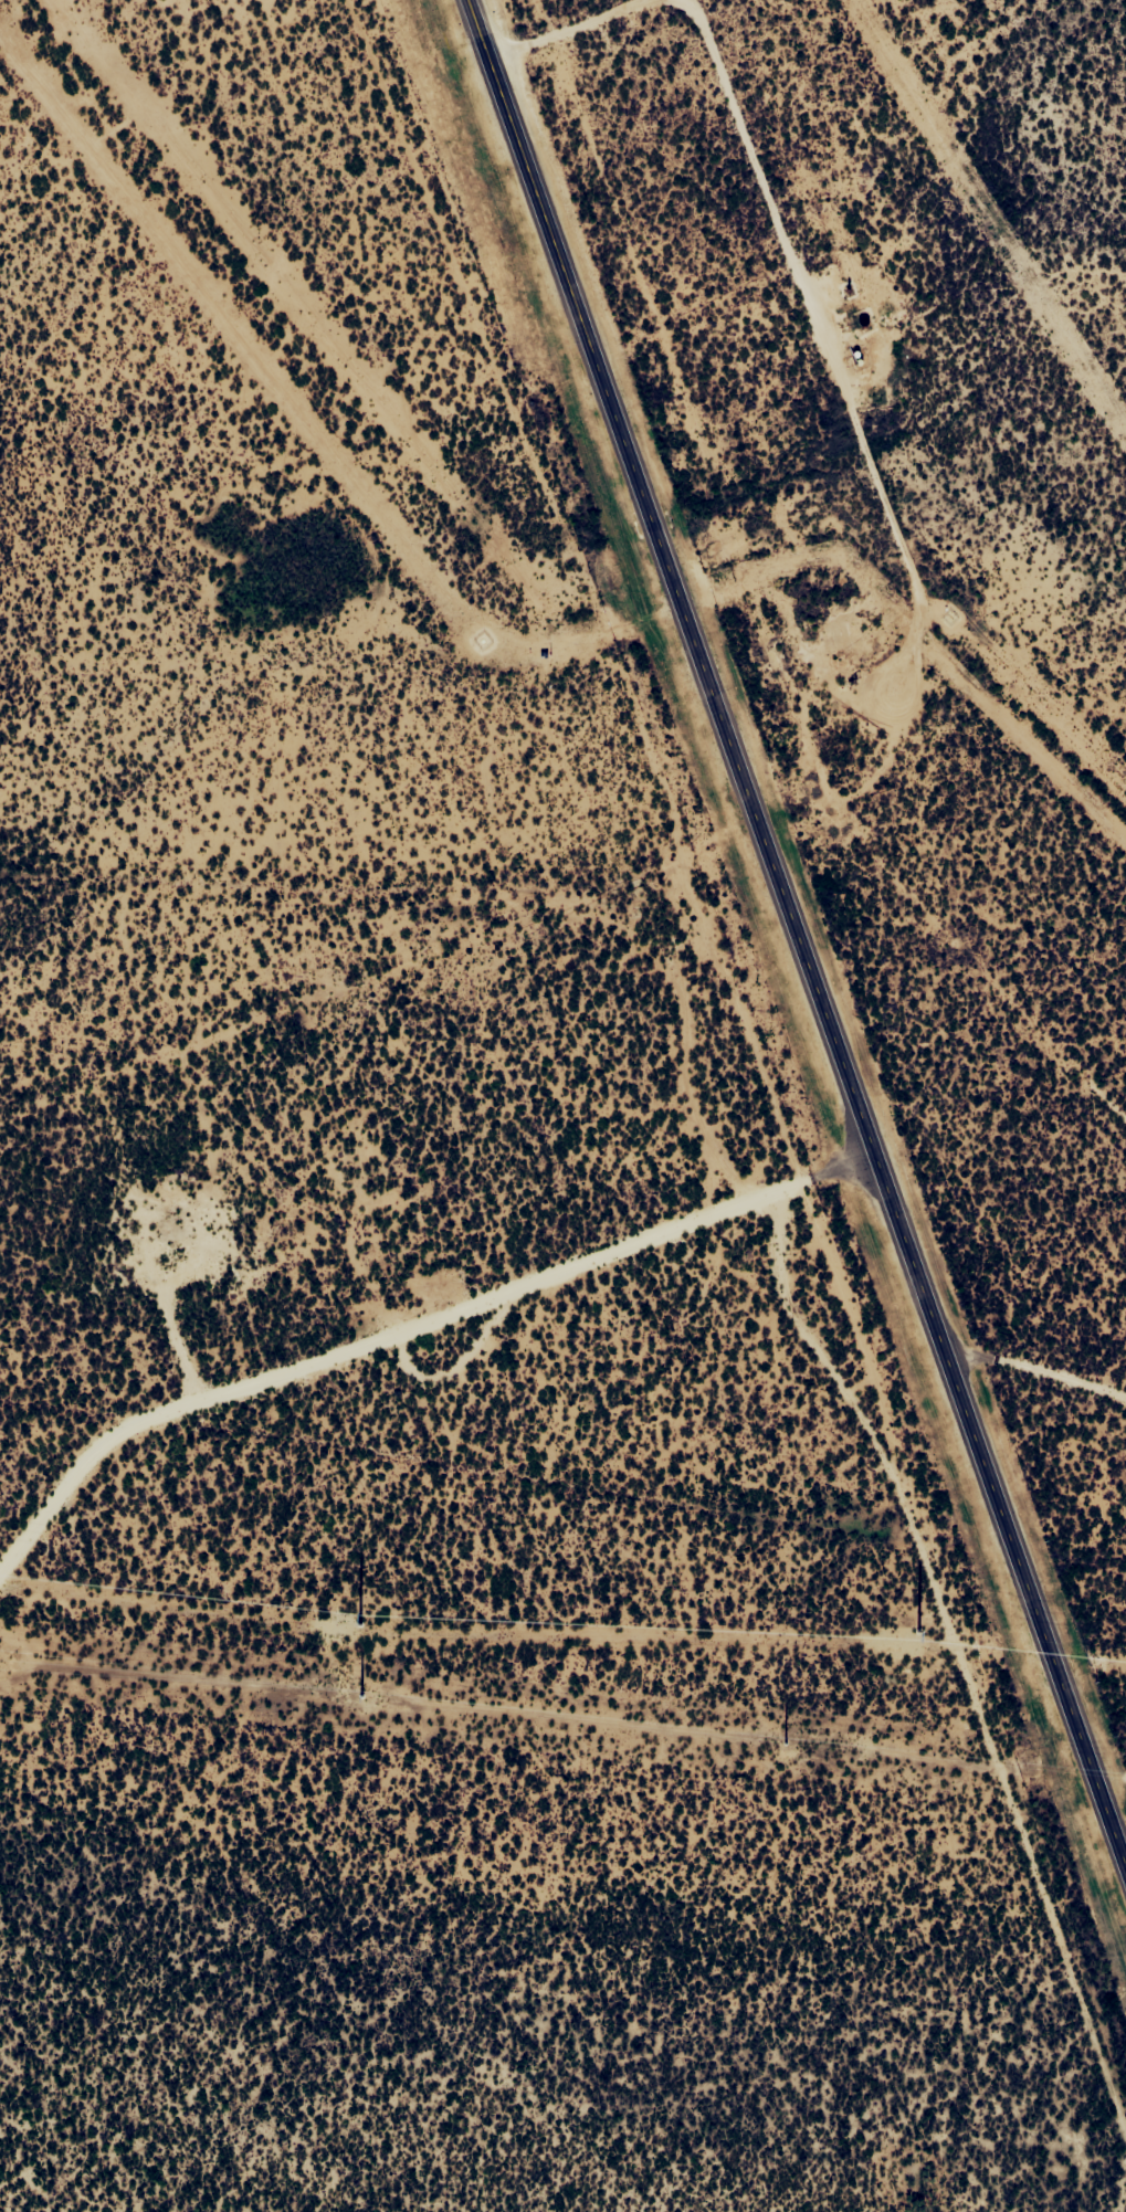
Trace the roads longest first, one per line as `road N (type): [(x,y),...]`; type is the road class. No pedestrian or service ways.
road 1 (primary): [(469,0),(1125,1903)]

